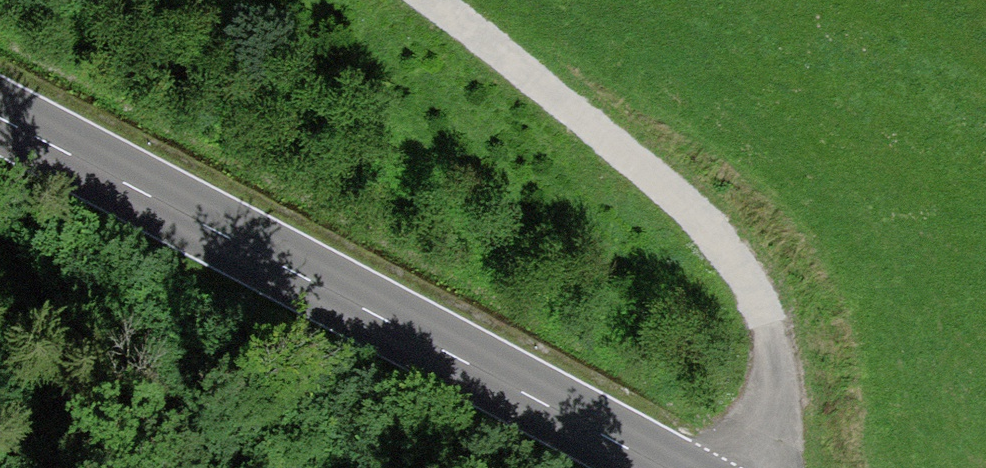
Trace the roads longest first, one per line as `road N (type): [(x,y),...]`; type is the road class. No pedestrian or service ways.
road 1 (primary): [(638,467),(0,129)]
road 2 (track): [(754,467),(765,371),(757,317),(703,231),(406,0)]

